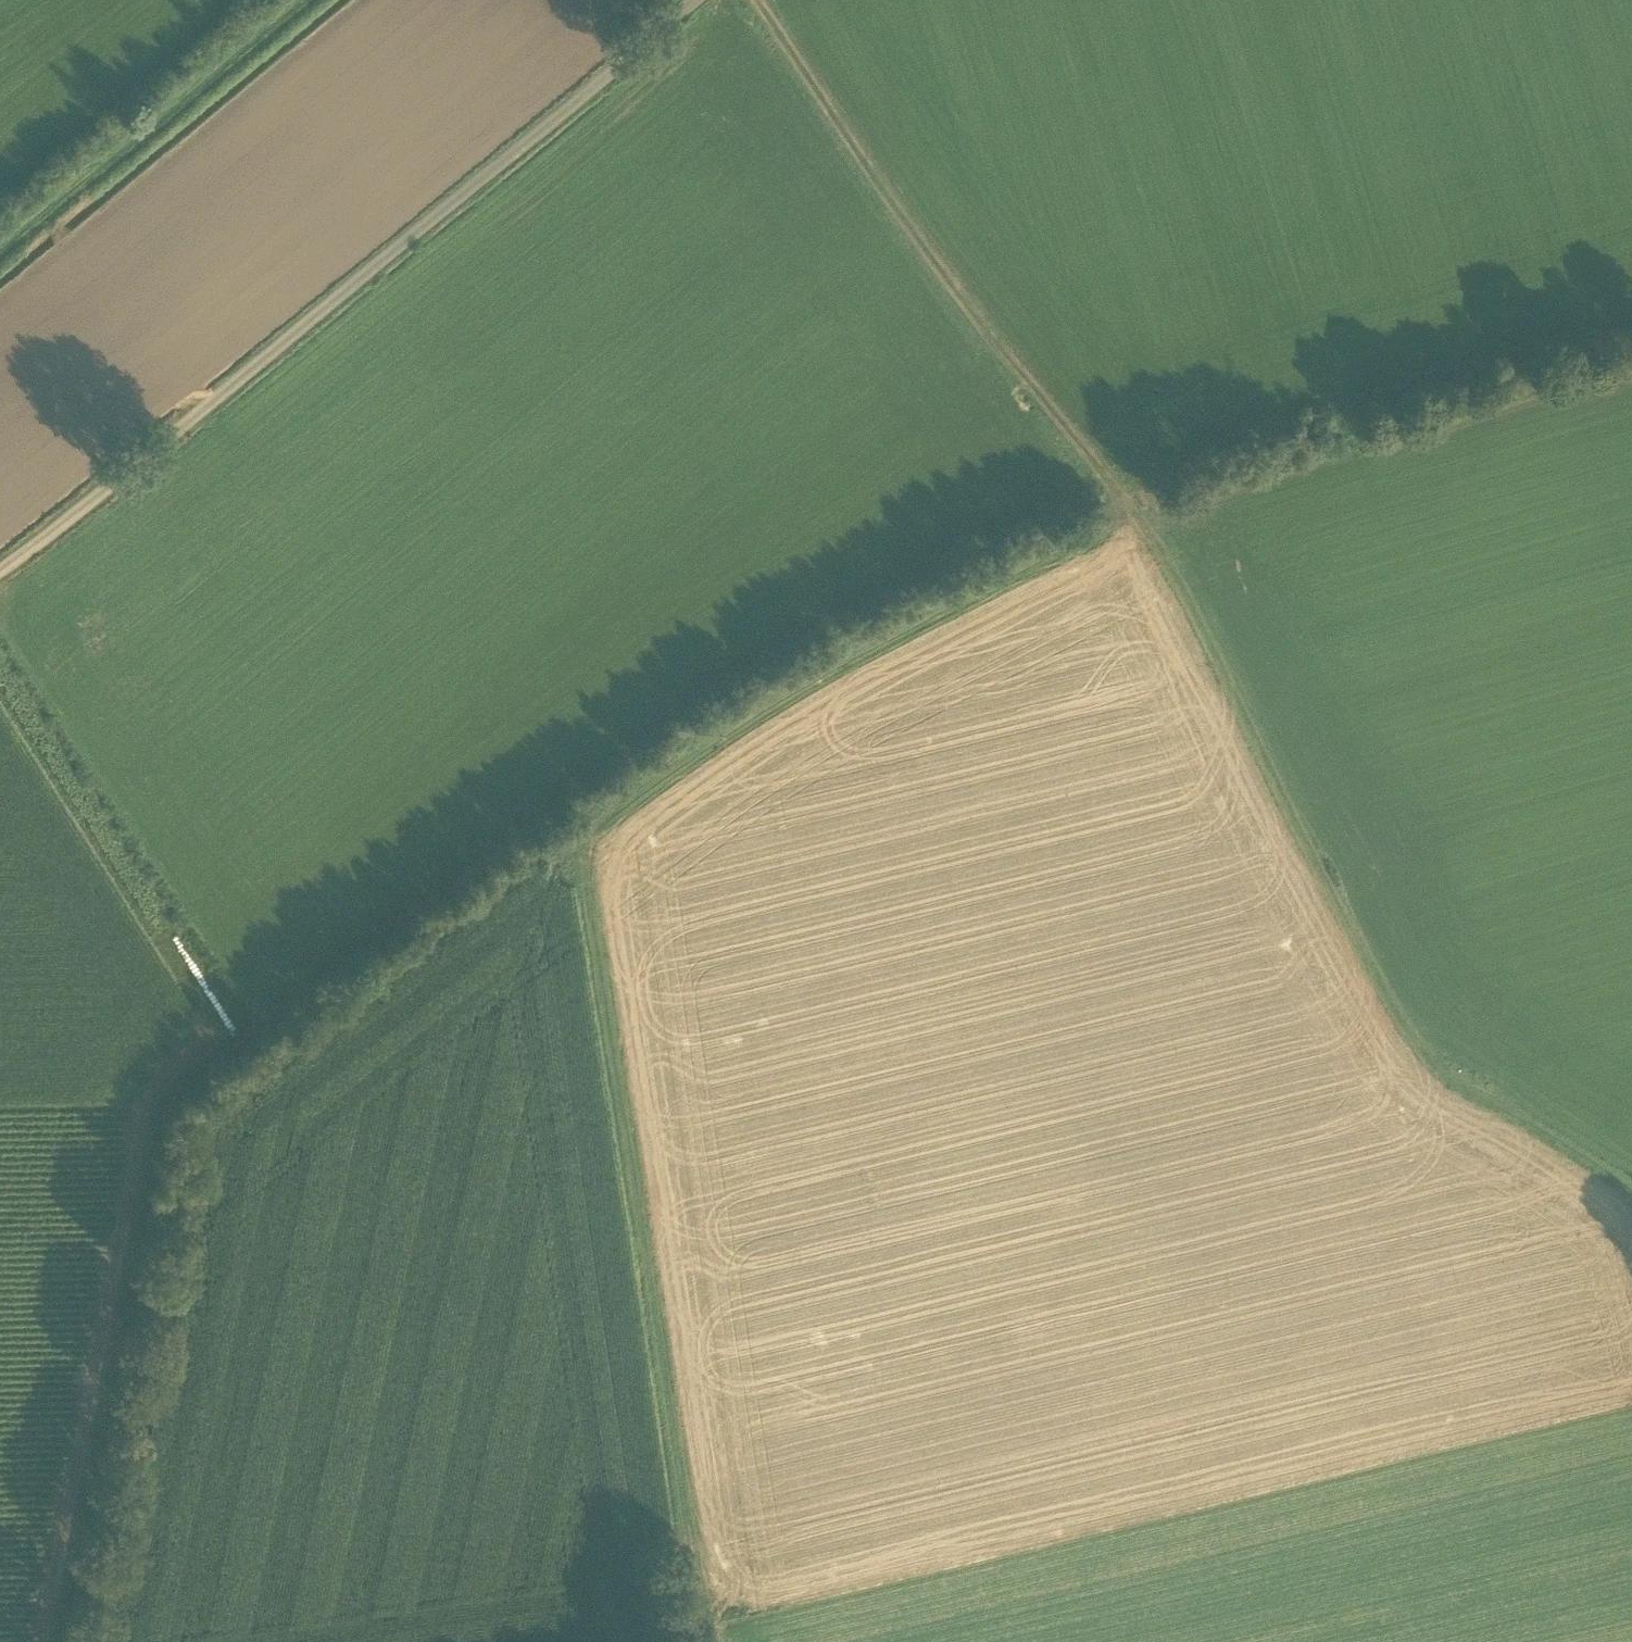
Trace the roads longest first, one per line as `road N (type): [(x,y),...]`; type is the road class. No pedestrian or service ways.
road 1 (track): [(1137,521),(786,705),(633,806),(597,838),(585,866),(702,1641)]
road 2 (unclassified): [(0,573),(694,0)]

